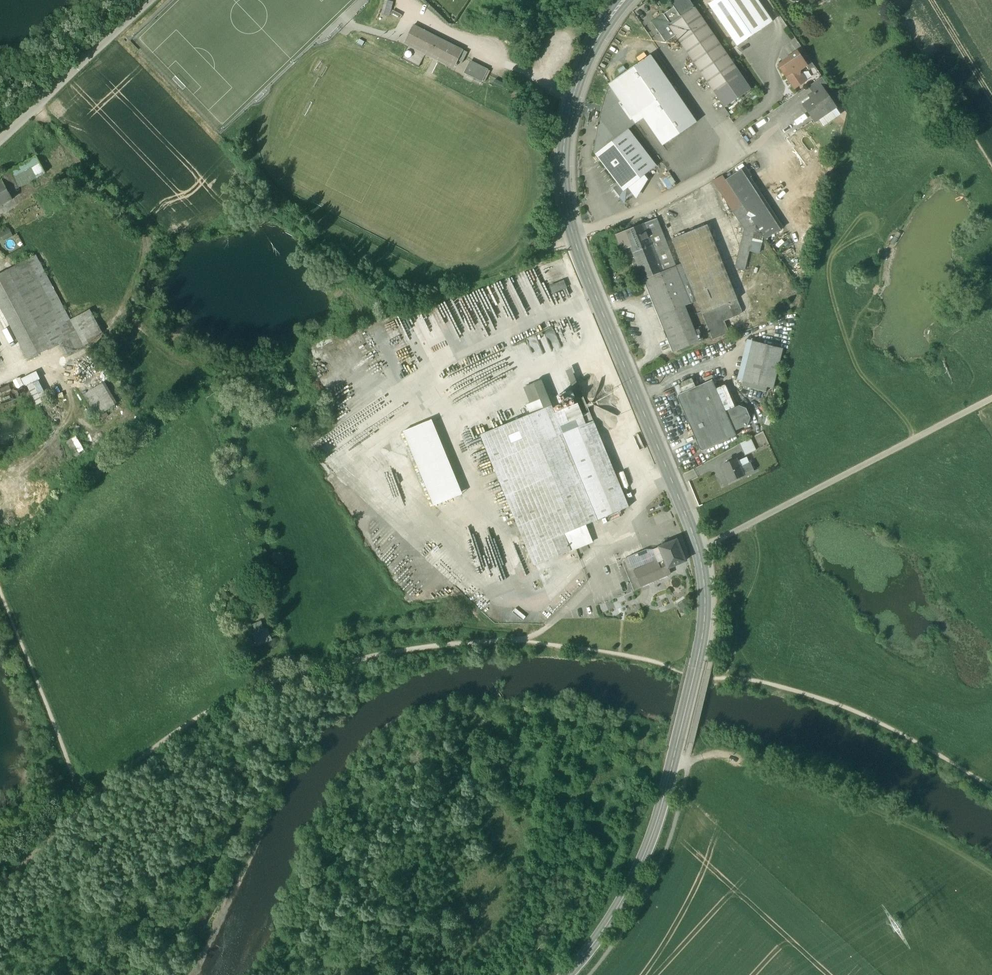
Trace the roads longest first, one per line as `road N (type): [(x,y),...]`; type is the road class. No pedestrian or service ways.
road 1 (track): [(92,809),(204,725),(278,688),(501,647),(585,654),(795,694),(888,730),(991,791)]
road 2 (secondary): [(628,0),(610,23),(573,118),(568,215),(699,549),(708,599),(677,749)]
road 3 (track): [(699,549),(991,400)]
road 4 (secondary): [(567,974),(608,924),(645,854),(677,749)]
road 5 (track): [(0,584),(92,809)]
road 6 (track): [(991,875),(790,778)]
road 7 (track): [(412,0),(576,108)]
road 8 (track): [(0,898),(92,809)]

